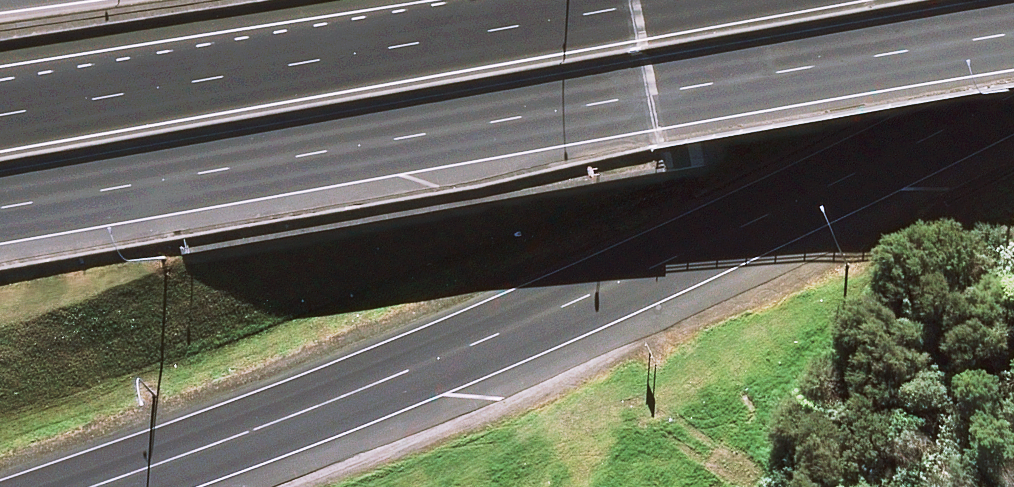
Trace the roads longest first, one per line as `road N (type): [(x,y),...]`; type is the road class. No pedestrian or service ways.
road 1 (trunk): [(1013,40),(0,208)]
road 2 (trunk): [(1013,96),(487,340),(96,486)]
road 3 (trunk): [(0,118),(683,0)]
road 4 (trunk): [(1013,282),(453,486)]

